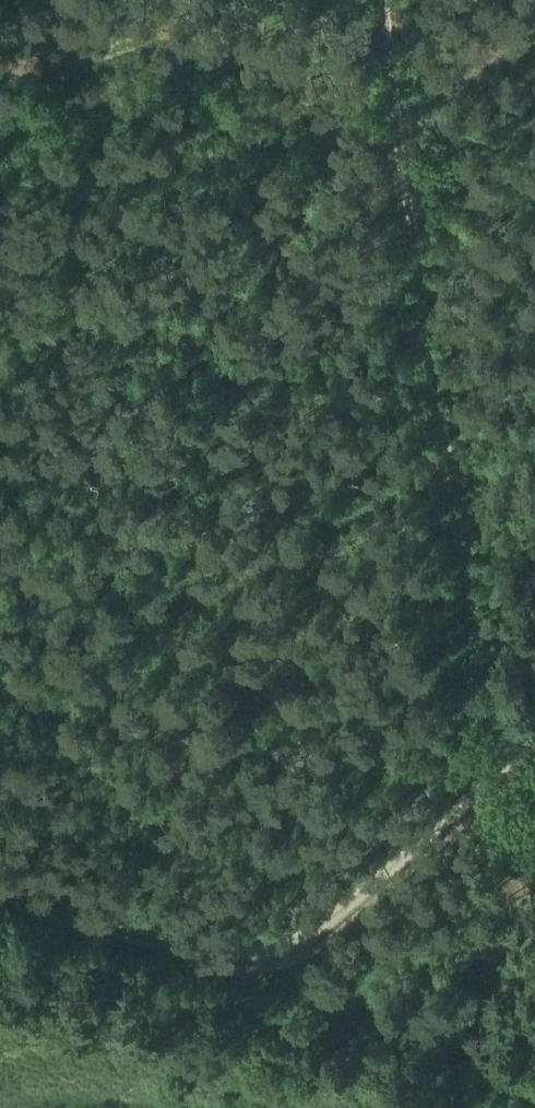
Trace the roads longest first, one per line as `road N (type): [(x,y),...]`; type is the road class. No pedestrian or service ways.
road 1 (track): [(477,813),(449,466),(383,0)]
road 2 (track): [(0,882),(250,958),(294,946),(335,918),(534,740)]
road 3 (track): [(0,119),(95,98),(274,136),(534,130)]
road 4 (track): [(534,1066),(302,976)]

